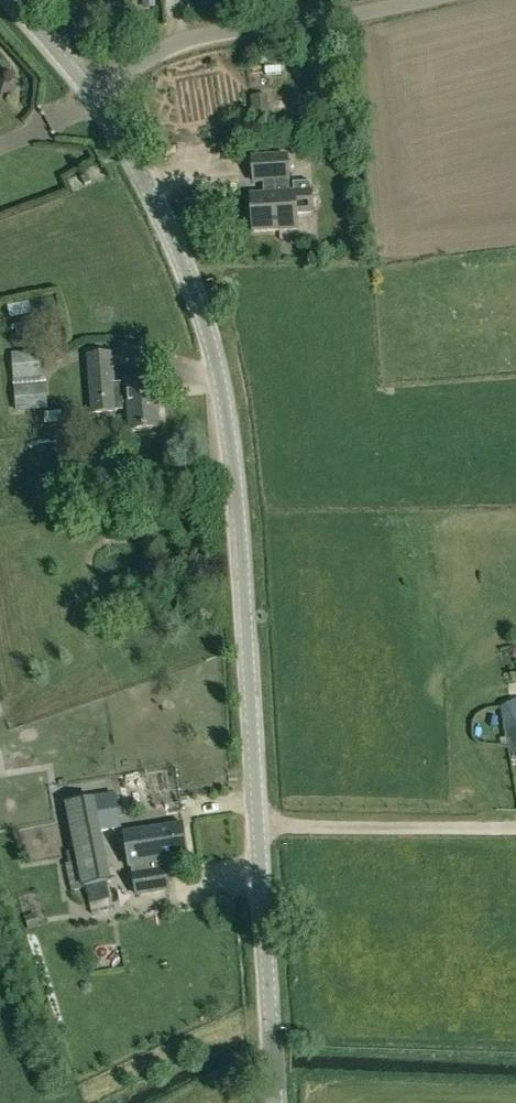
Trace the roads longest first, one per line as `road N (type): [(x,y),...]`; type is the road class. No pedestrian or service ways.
road 1 (tertiary): [(258,823),(221,374),(176,242),(91,92)]
road 2 (unclassified): [(91,92),(196,35),(358,0)]
road 3 (tertiary): [(278,1102),(258,823)]
road 4 (unclassified): [(258,823),(515,824)]
road 5 (tertiary): [(91,92),(11,0)]

